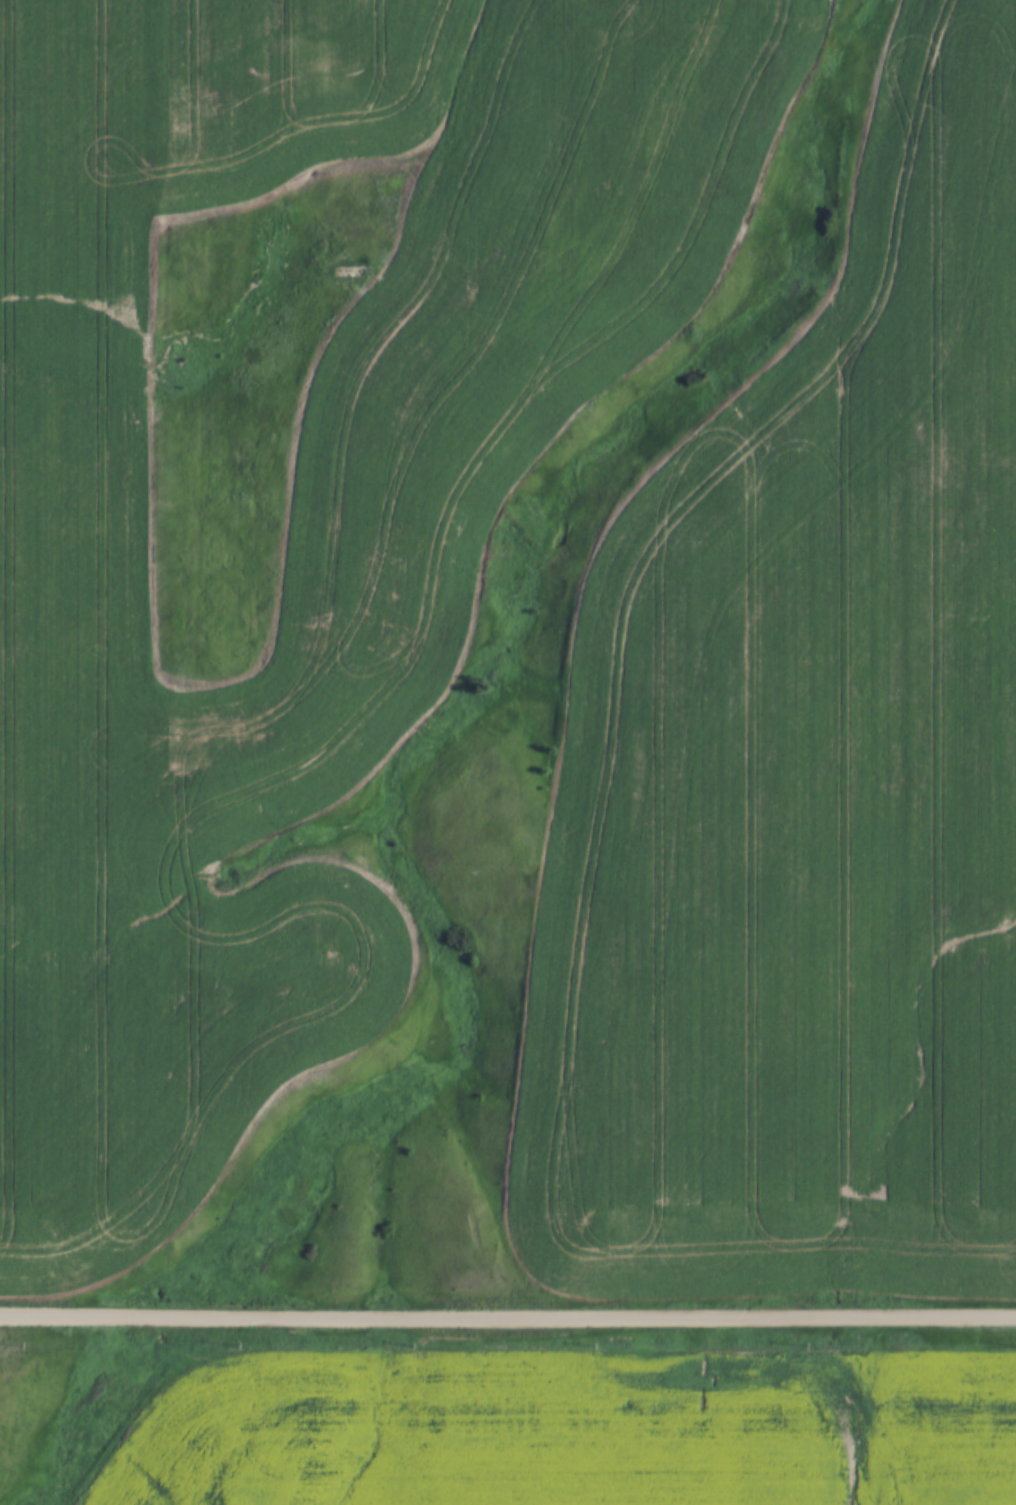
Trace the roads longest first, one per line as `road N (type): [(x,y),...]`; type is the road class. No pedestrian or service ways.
road 1 (residential): [(1015,1319),(0,1319)]

